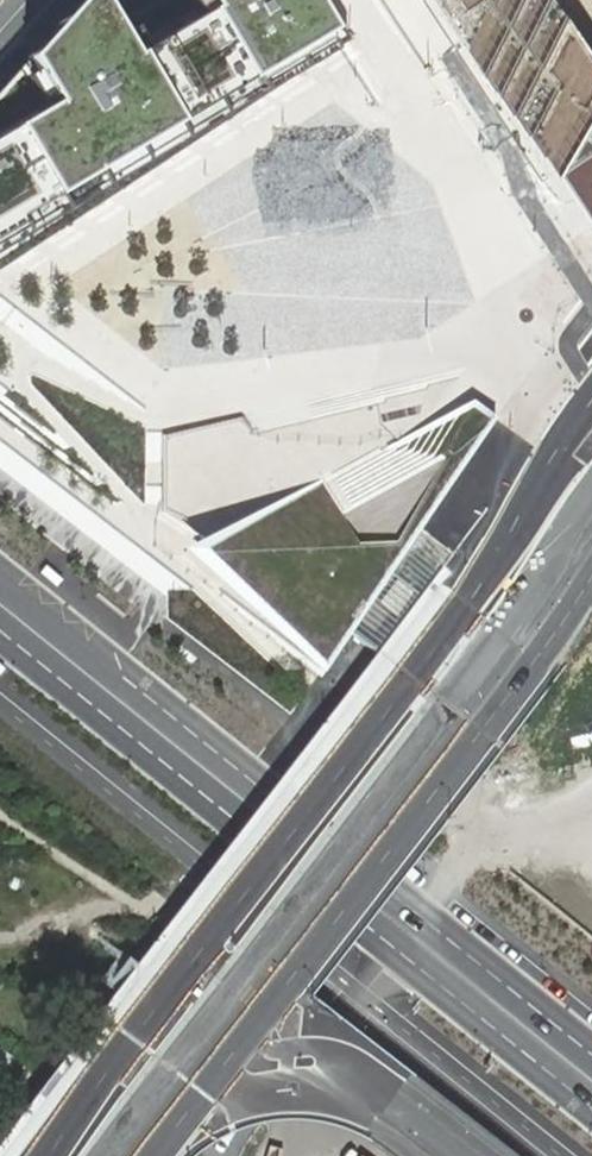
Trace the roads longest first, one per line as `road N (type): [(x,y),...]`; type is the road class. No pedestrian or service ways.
road 1 (primary): [(591,501),(528,601),(109,1155)]
road 2 (secondary): [(591,1055),(0,575)]
road 3 (secondary): [(0,632),(585,1100)]
road 4 (primary): [(153,1155),(591,578)]
road 5 (unknown): [(452,1155),(364,1093),(327,1080),(235,1090)]

